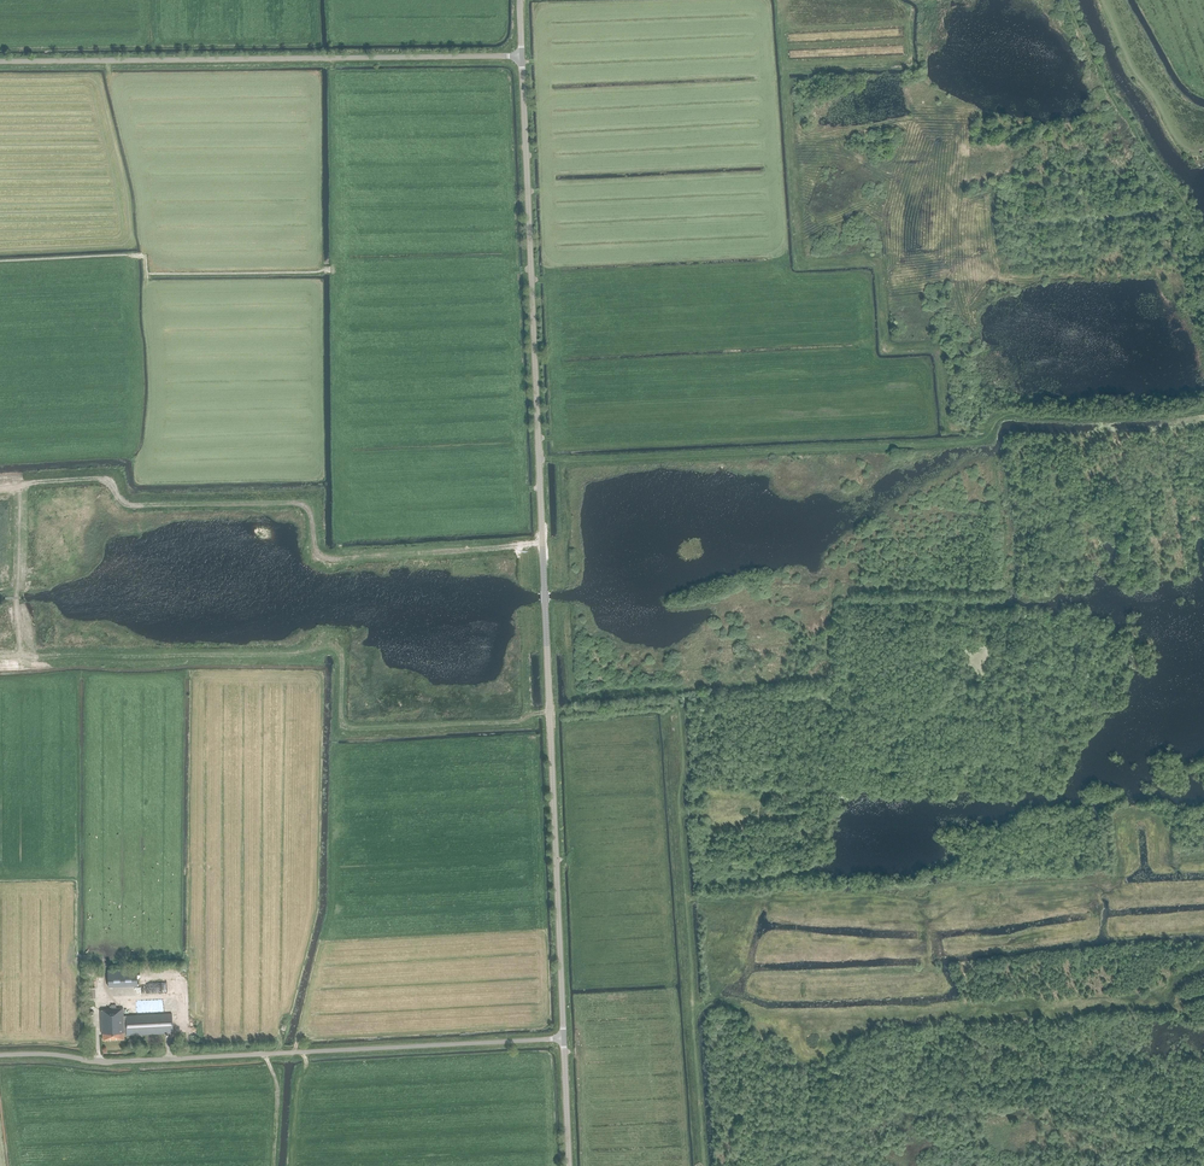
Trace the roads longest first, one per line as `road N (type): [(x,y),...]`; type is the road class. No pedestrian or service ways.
road 1 (tertiary): [(564,1039),(521,57)]
road 2 (tertiary): [(0,1055),(107,1062),(564,1039)]
road 3 (unclassified): [(521,57),(0,62)]
road 4 (tertiary): [(570,1165),(564,1039)]

